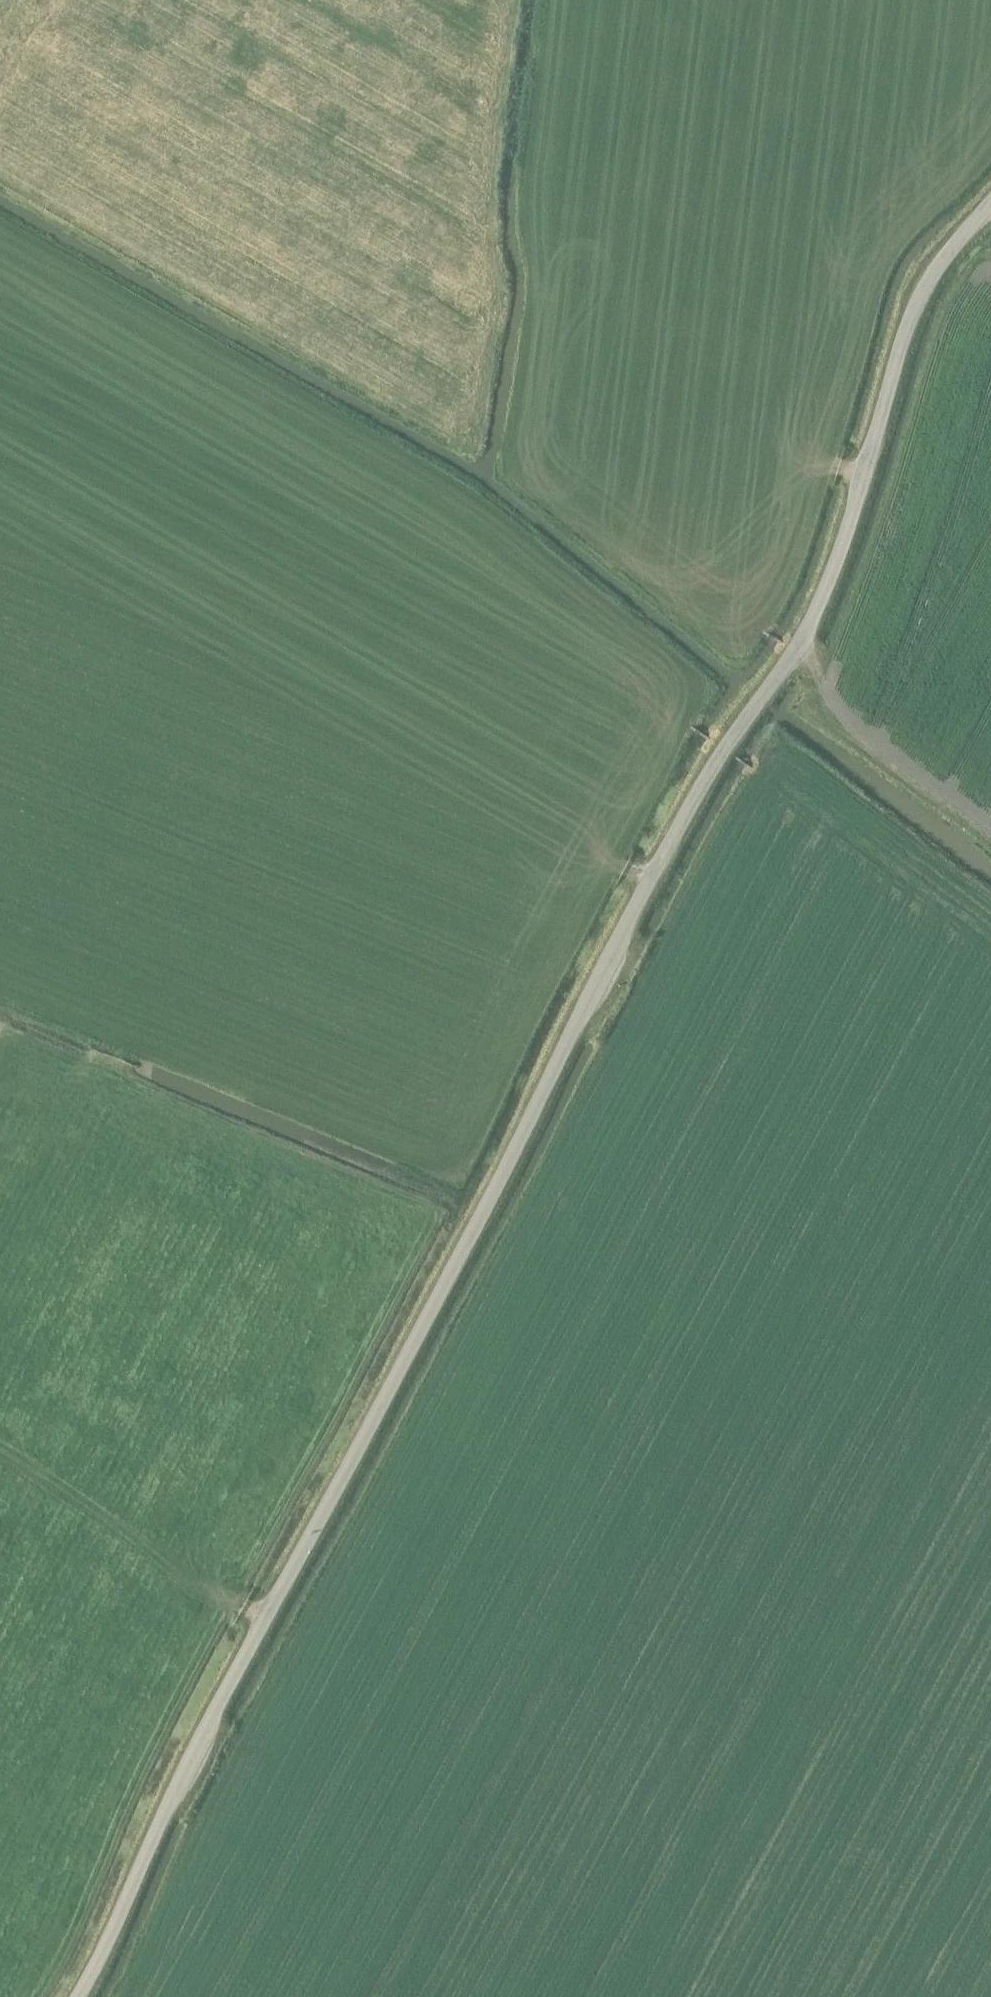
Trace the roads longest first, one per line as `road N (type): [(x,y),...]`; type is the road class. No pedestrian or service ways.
road 1 (tertiary): [(77,1996),(241,1658),(656,865),(812,617),(909,322),(932,273),(990,203)]

